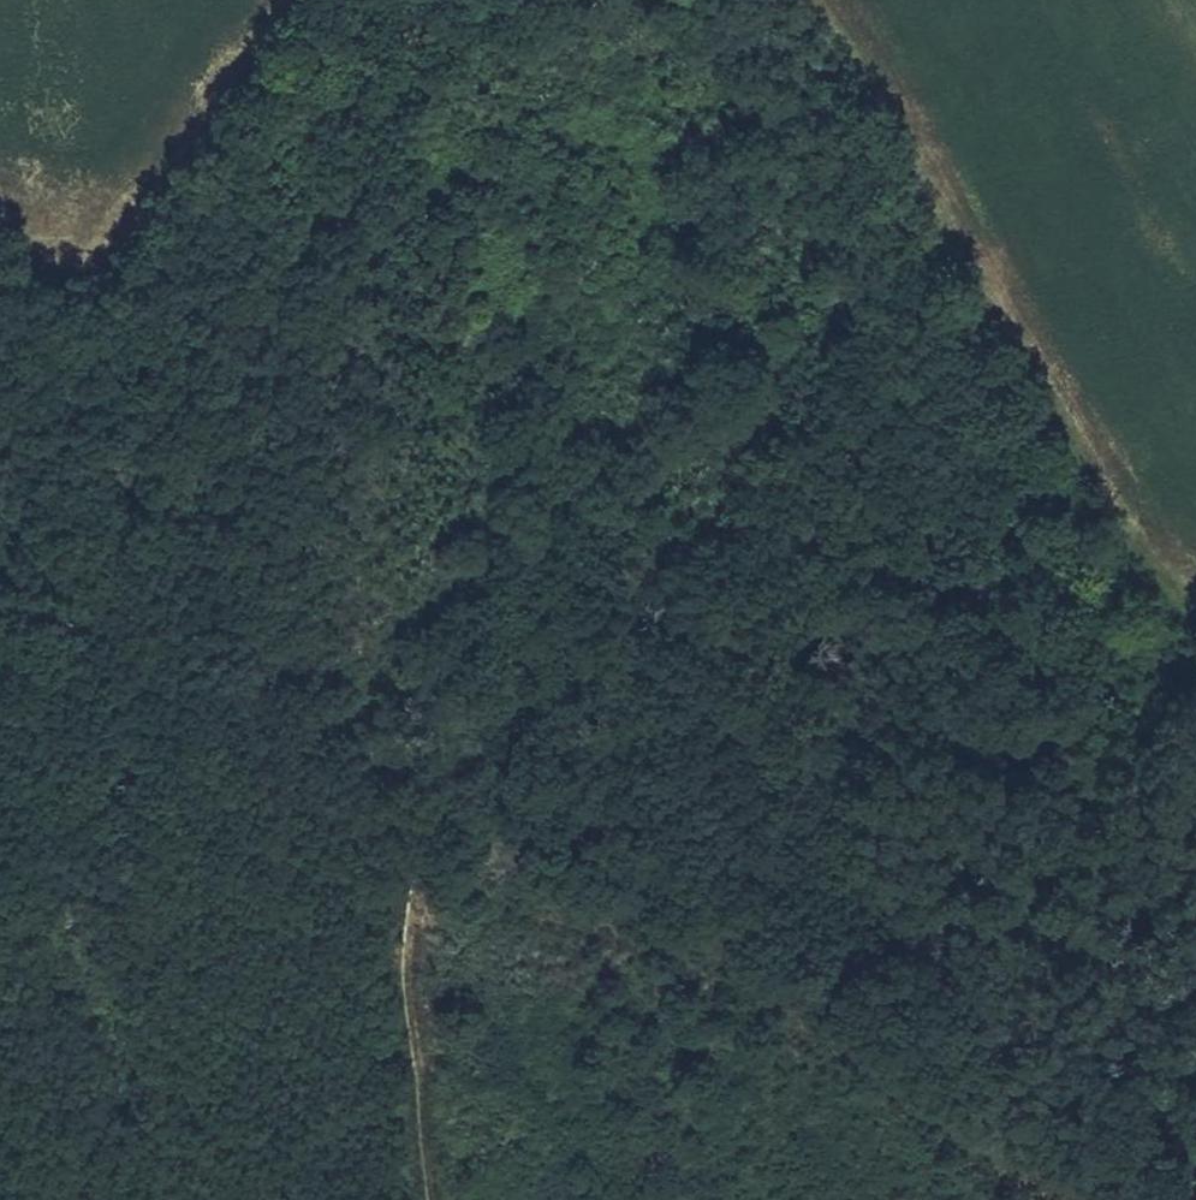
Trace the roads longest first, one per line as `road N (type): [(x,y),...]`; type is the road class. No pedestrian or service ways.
road 1 (track): [(0,224),(84,265),(286,0)]

